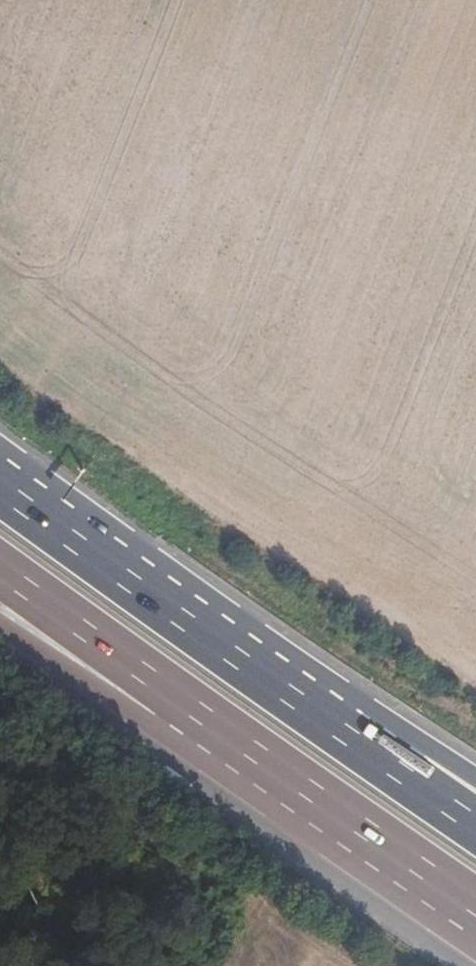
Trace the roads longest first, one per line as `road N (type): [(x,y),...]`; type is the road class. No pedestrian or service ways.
road 1 (motorway): [(397,760),(0,481)]
road 2 (motorway): [(177,701),(475,906)]
road 3 (motorway): [(0,568),(177,701)]
road 4 (motorway): [(0,624),(88,683),(177,701)]

